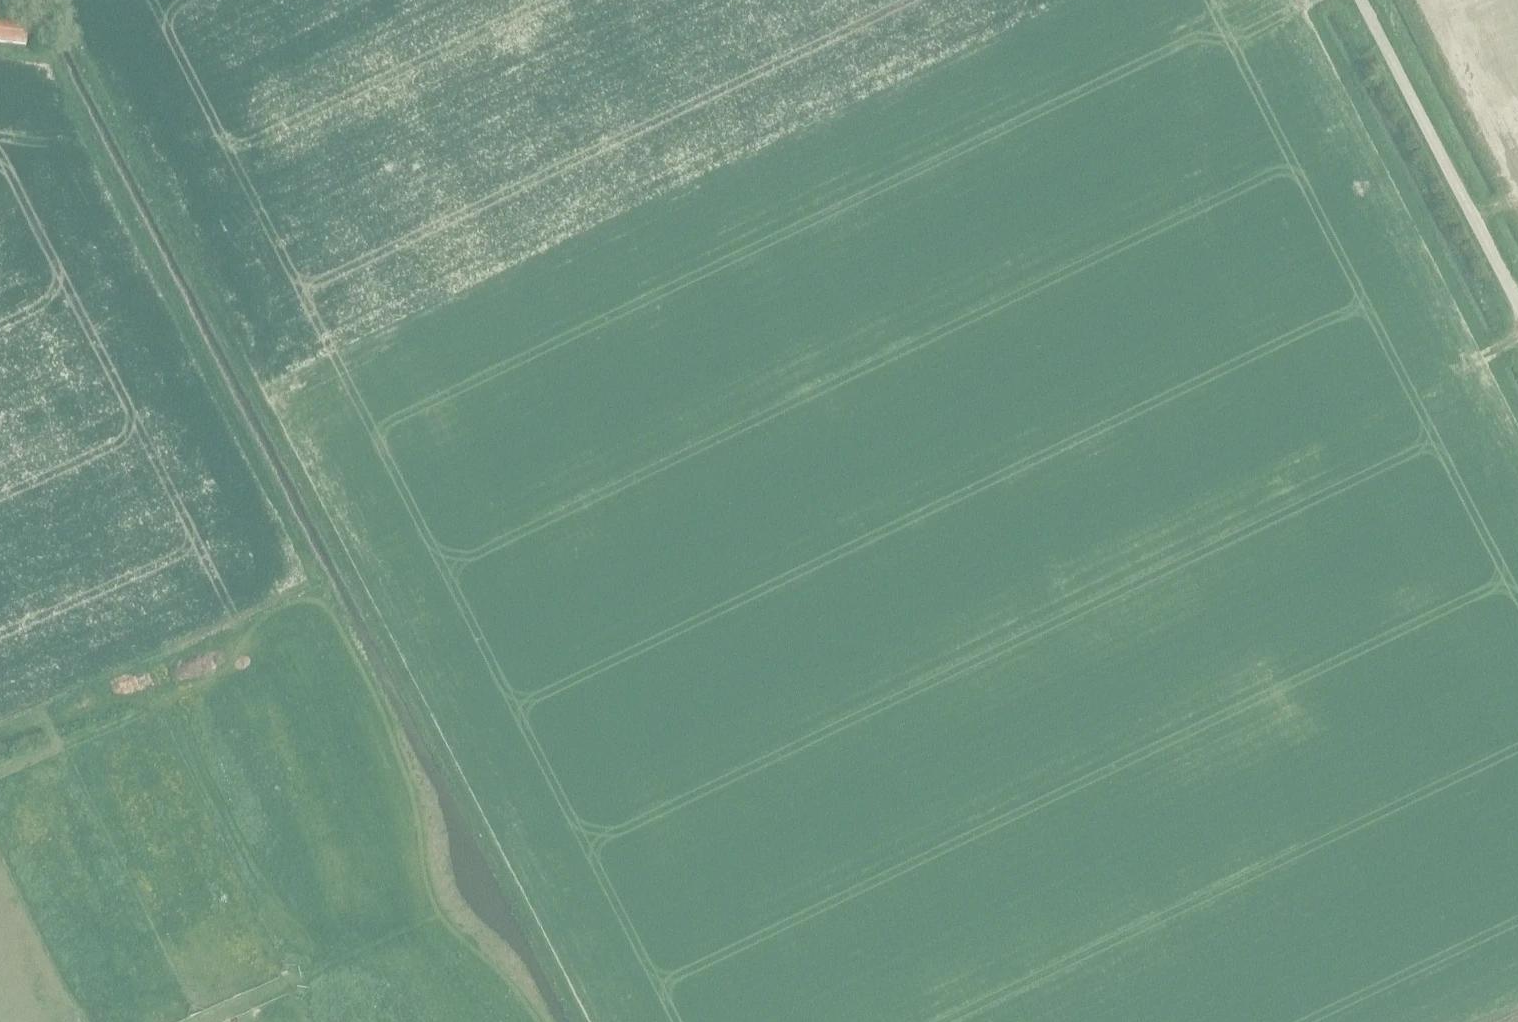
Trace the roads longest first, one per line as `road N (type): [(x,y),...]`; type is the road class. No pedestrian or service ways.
road 1 (unclassified): [(1517,305),(1360,0)]

